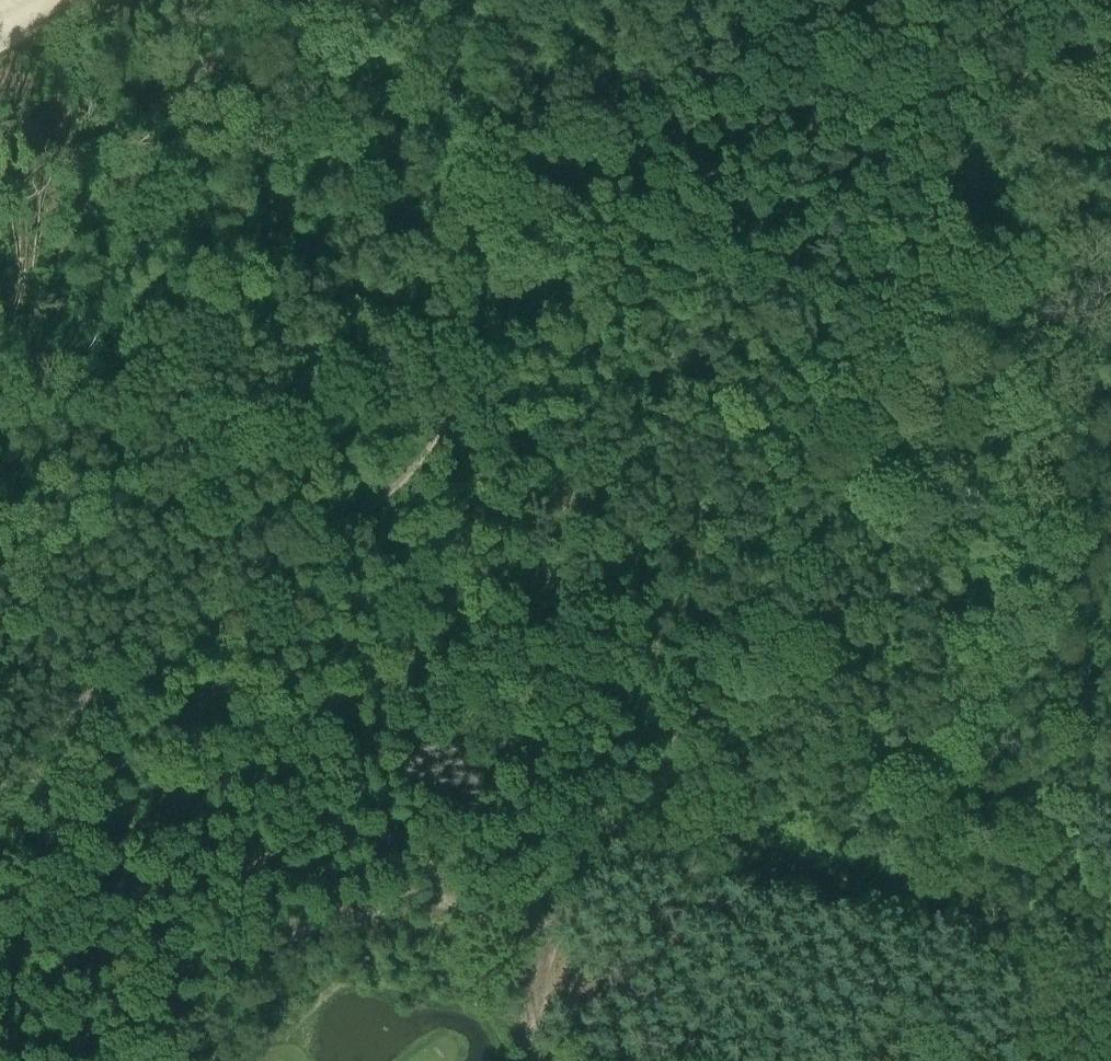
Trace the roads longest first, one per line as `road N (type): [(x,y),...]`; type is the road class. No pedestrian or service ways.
road 1 (track): [(152,1060),(271,941),(425,907),(538,926),(577,898),(704,699),(836,399),(1010,106),(1037,0)]

